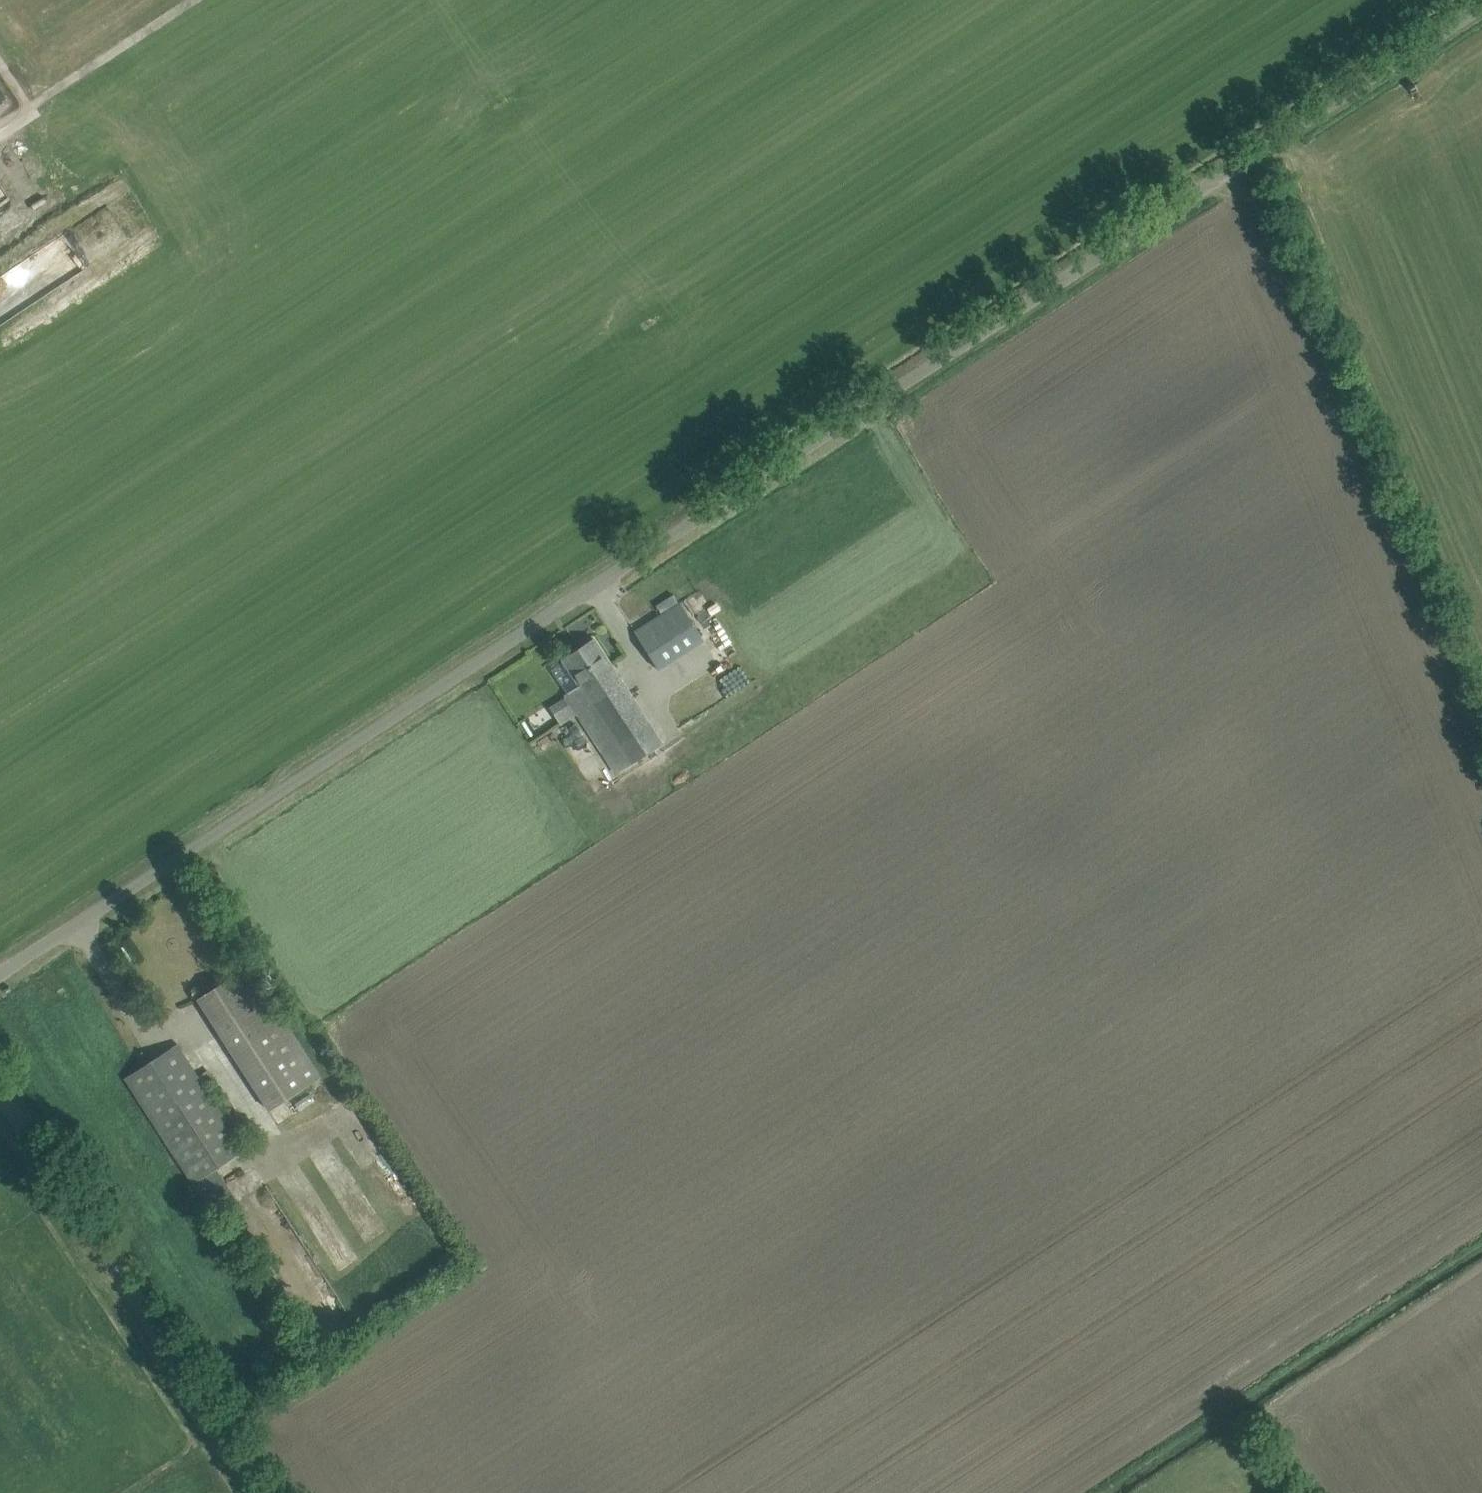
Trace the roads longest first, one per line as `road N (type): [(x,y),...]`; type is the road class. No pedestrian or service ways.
road 1 (unclassified): [(0,979),(1481,6)]
road 2 (unclassified): [(270,1492),(0,1081)]

